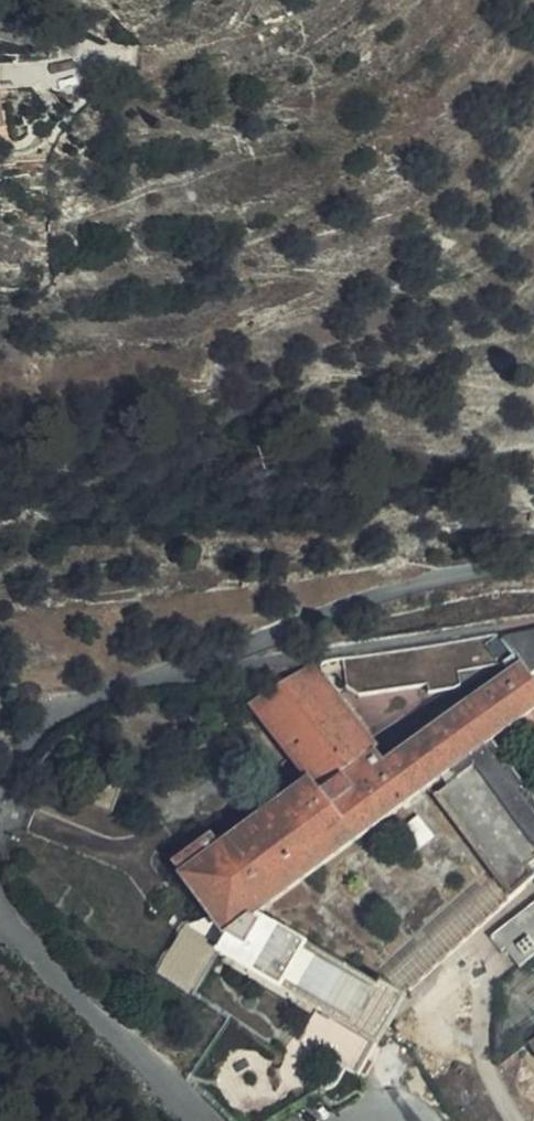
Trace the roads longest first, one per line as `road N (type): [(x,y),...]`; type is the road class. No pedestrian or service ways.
road 1 (motorway): [(0,159),(342,0)]

